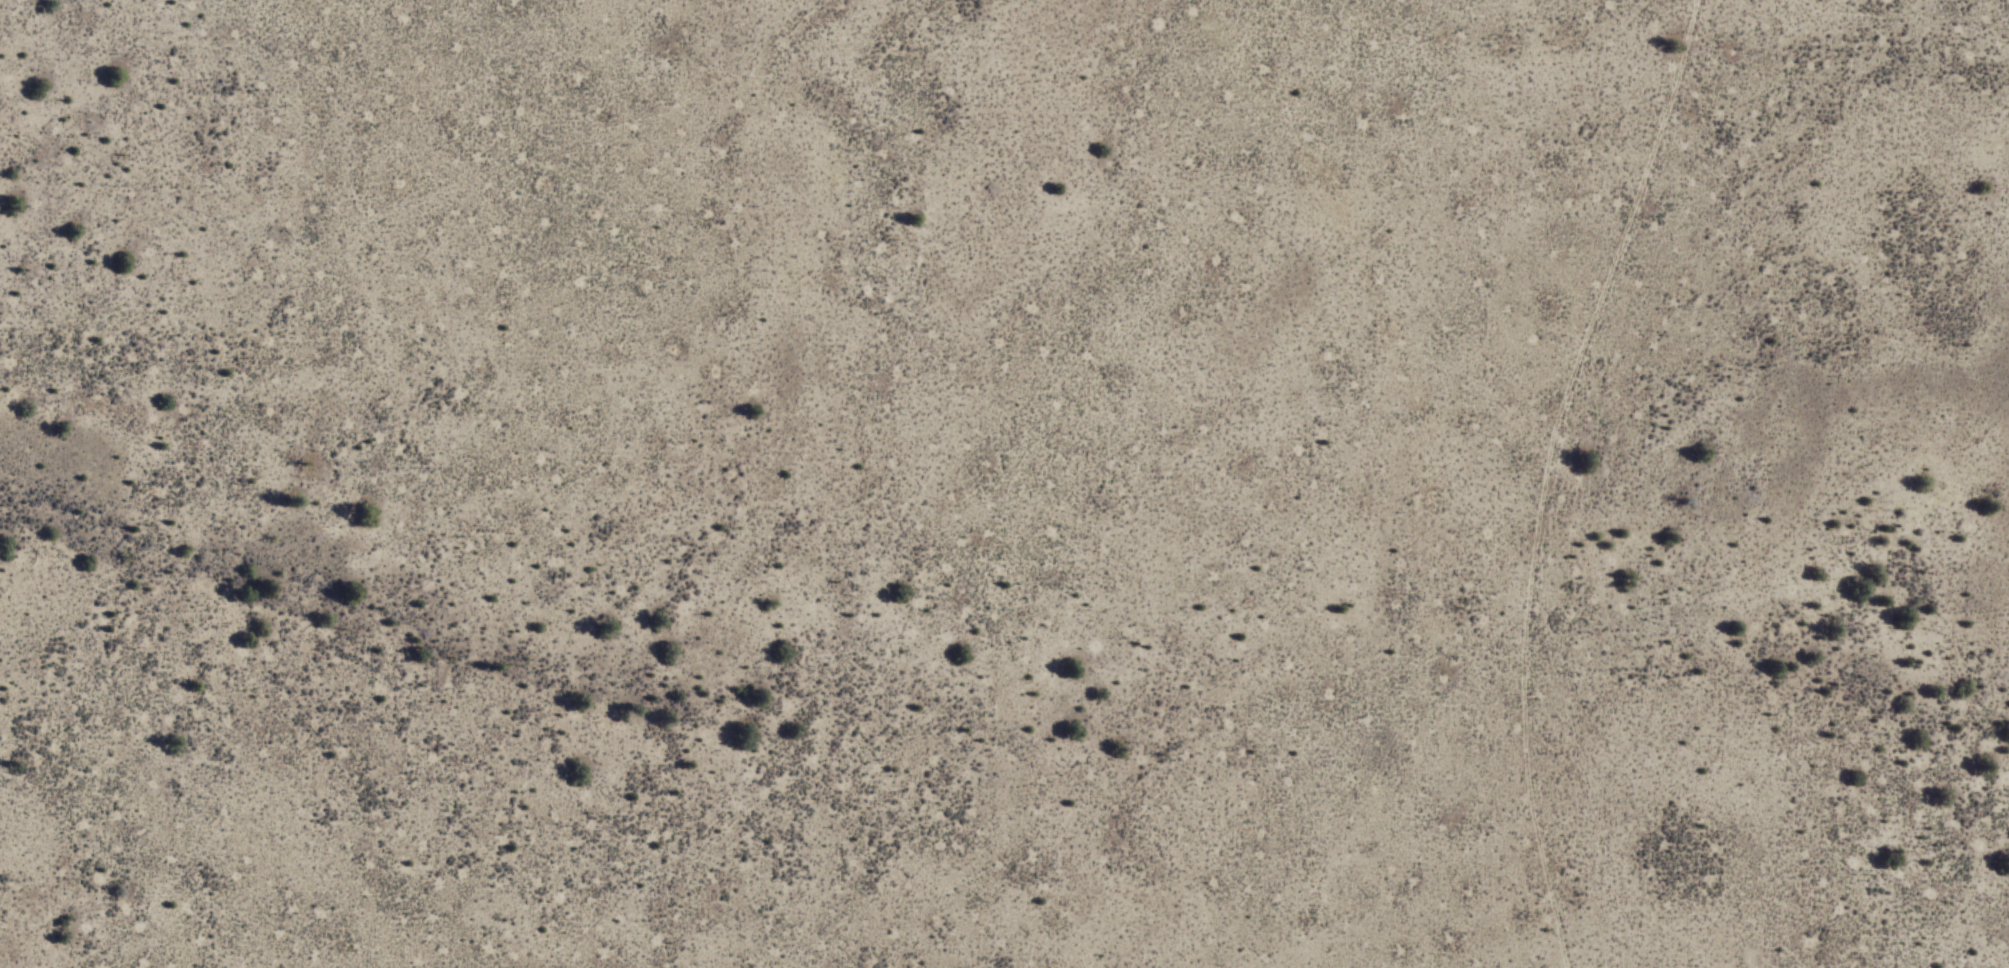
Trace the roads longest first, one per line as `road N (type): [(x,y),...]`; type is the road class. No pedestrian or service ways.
road 1 (track): [(1574,967),(1536,813),(1528,565),(1571,357),(1704,0)]

